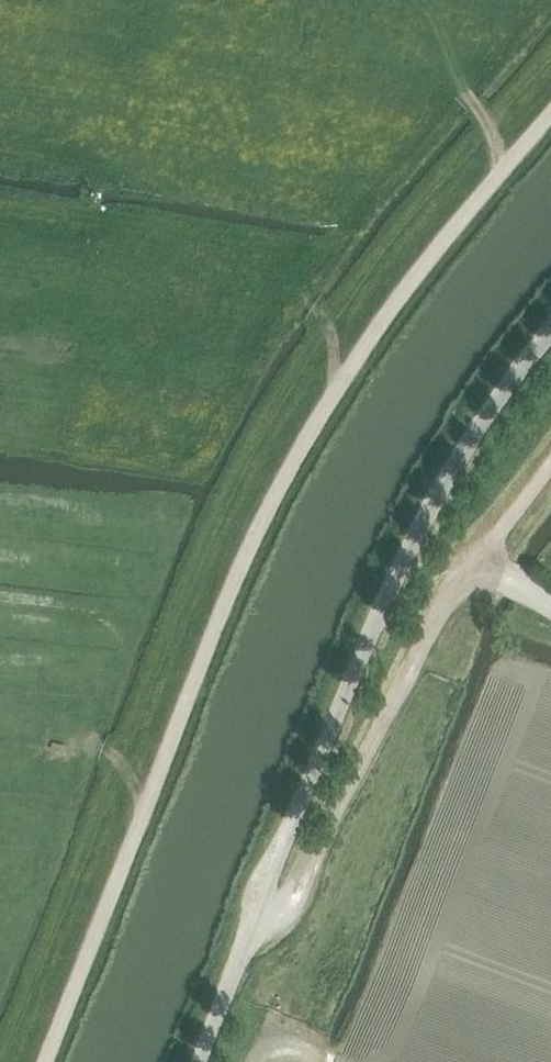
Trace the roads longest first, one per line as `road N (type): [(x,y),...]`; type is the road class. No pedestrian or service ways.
road 1 (track): [(45,1061),(266,511),(340,383),(418,271),(550,119)]
road 2 (unclassified): [(201,1061),(428,512),(483,422),(550,335)]
road 3 (track): [(375,0),(473,76),(474,101),(502,173)]
road 4 (track): [(346,217),(310,277),(340,383)]

